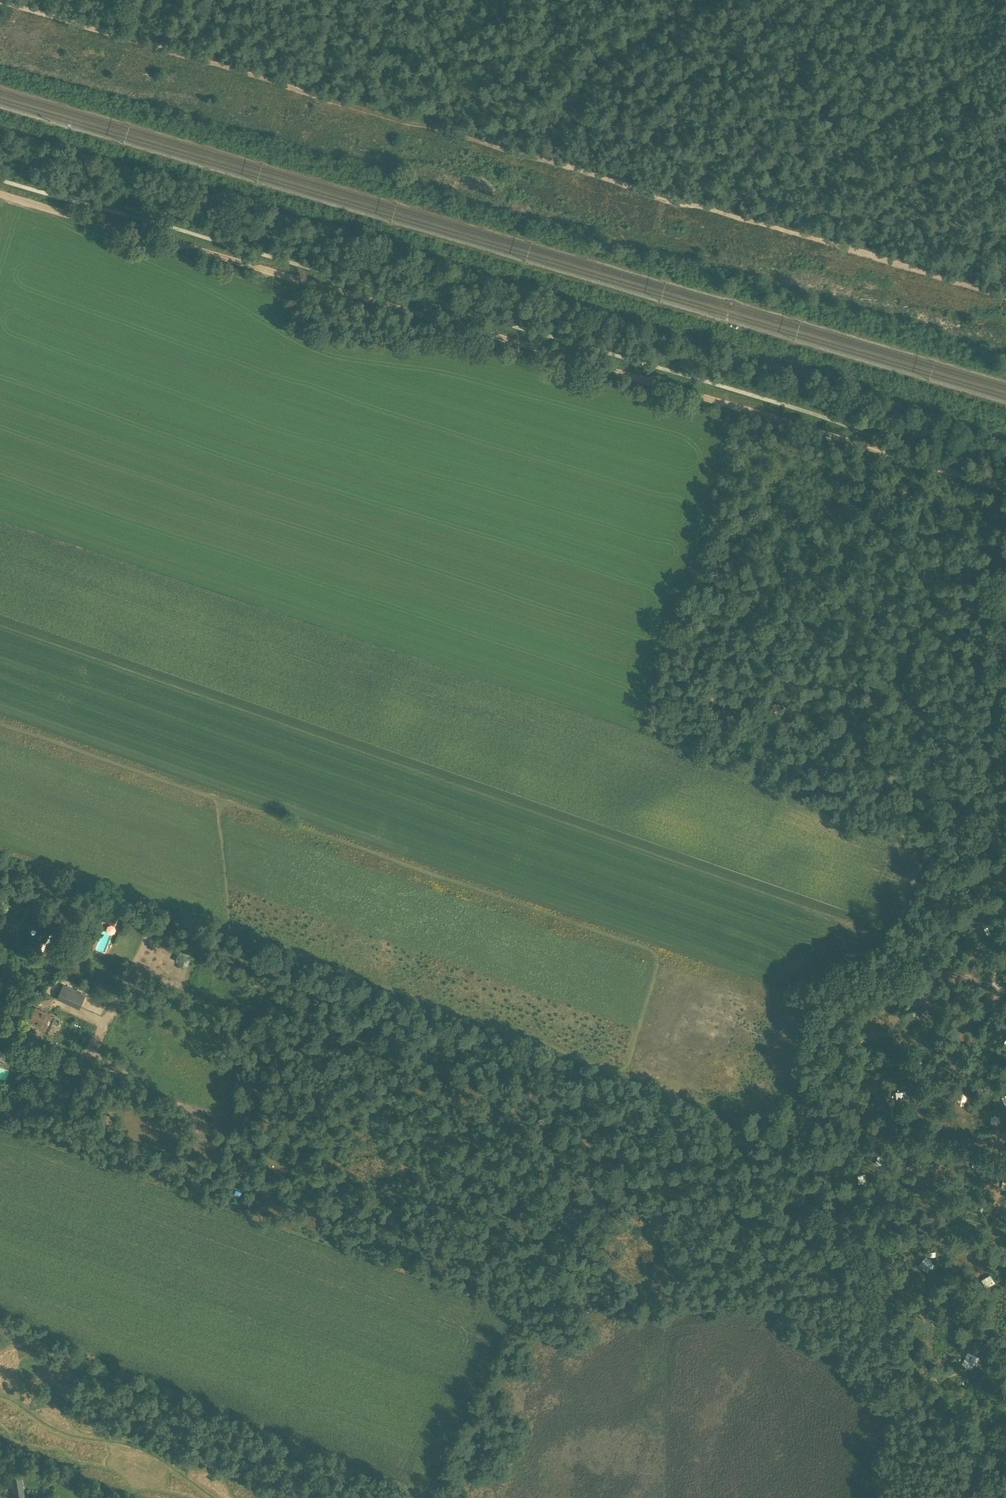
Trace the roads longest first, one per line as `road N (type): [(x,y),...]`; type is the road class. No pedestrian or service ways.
road 1 (track): [(1005,298),(0,1)]
road 2 (track): [(910,461),(0,193)]
road 3 (track): [(0,724),(651,951),(658,964),(623,1071)]
road 4 (track): [(233,1118),(320,1137),(503,1122),(556,1137),(638,1144),(733,1175),(738,1186),(718,1234),(695,1262),(668,1273)]
road 5 (track): [(983,482),(944,552),(937,601),(890,712),(884,781),(909,850)]
road 6 (track): [(916,1102),(953,1293)]
road 7 (track): [(216,799),(224,926)]

